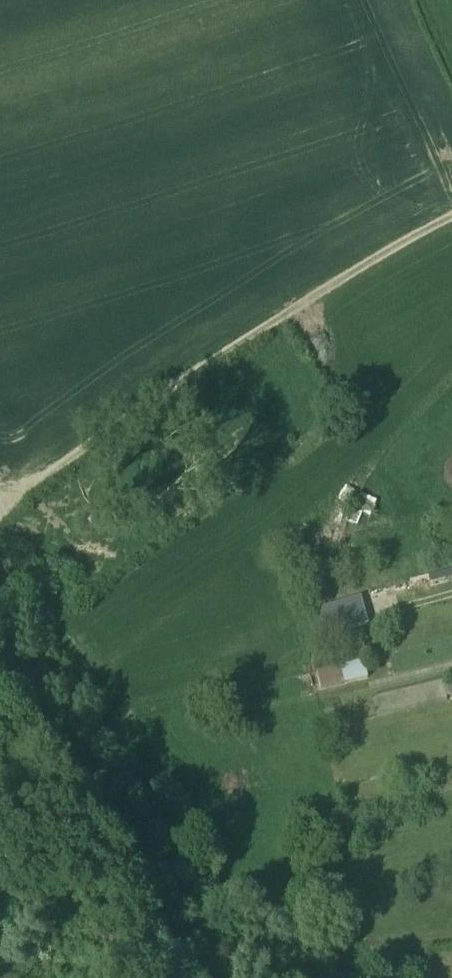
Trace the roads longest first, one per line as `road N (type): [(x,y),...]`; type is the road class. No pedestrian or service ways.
road 1 (track): [(0,503),(227,349),(451,218)]
road 2 (track): [(131,766),(120,699),(0,554)]

